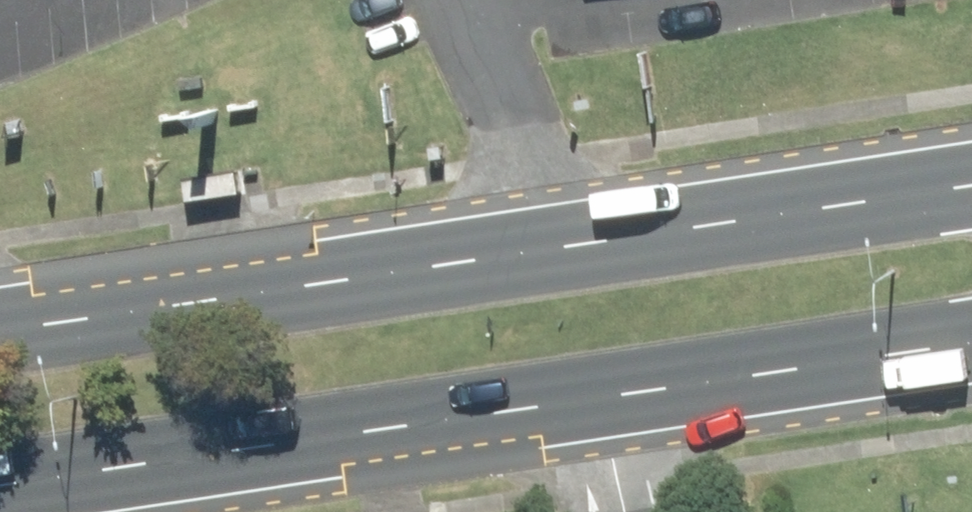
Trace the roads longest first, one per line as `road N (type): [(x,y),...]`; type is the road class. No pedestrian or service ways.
road 1 (primary): [(971,353),(0,503)]
road 2 (primary): [(0,310),(539,226),(971,171)]

